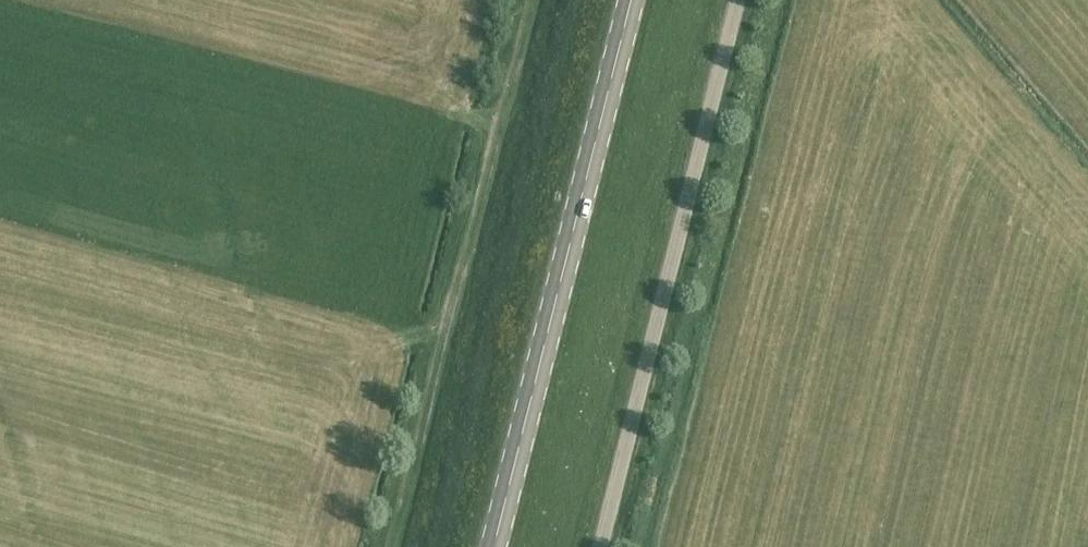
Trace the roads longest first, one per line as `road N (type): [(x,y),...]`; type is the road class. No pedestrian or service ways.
road 1 (track): [(530,0),(393,546)]
road 2 (secondary): [(489,546),(626,0)]
road 3 (unclassified): [(600,546),(737,0)]

